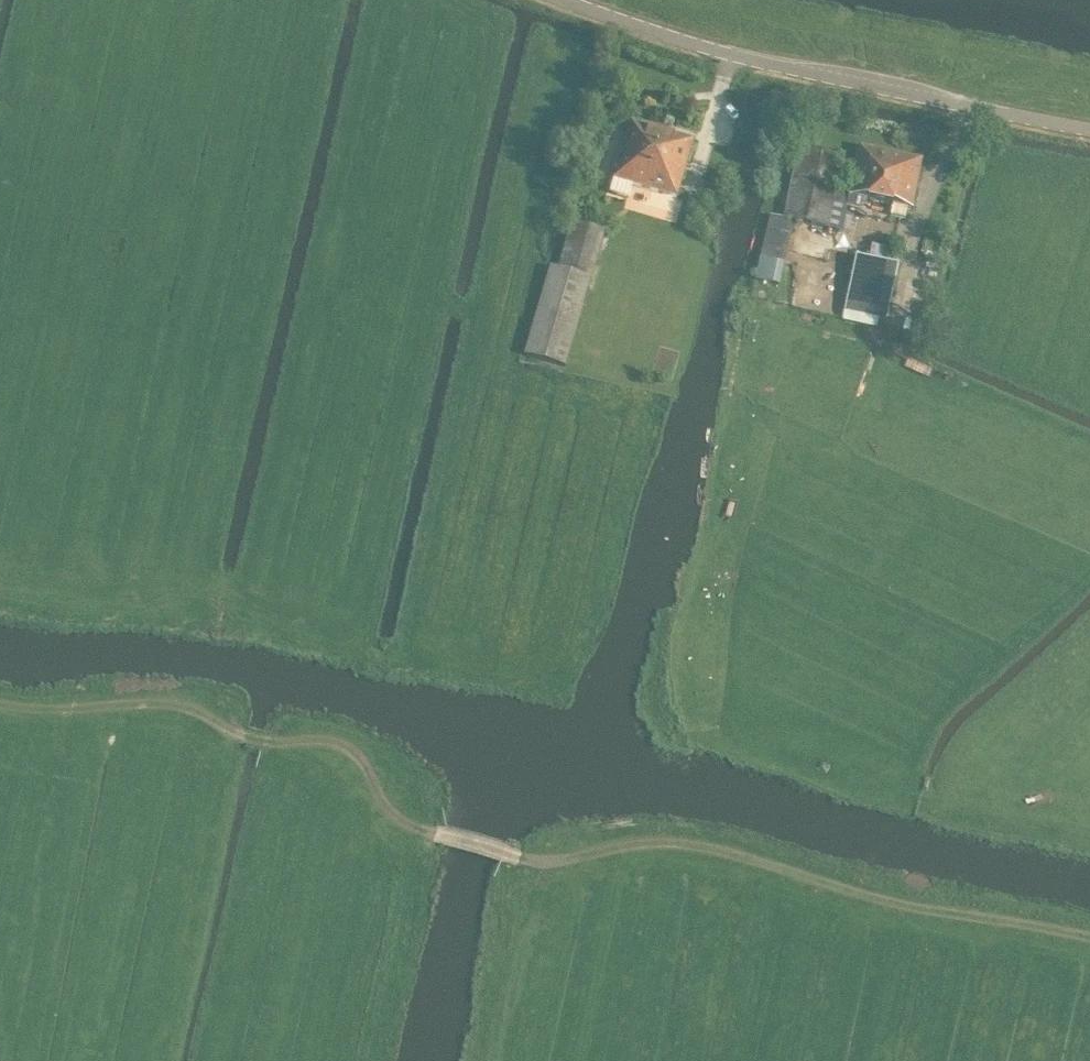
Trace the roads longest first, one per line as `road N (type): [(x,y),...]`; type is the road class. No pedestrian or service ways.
road 1 (track): [(0,700),(189,703),(246,736),(356,751),(385,811),(427,832),(530,859)]
road 2 (track): [(1089,934),(867,895),(674,840),(530,859)]
road 3 (tertiary): [(1089,126),(721,48),(574,0)]

